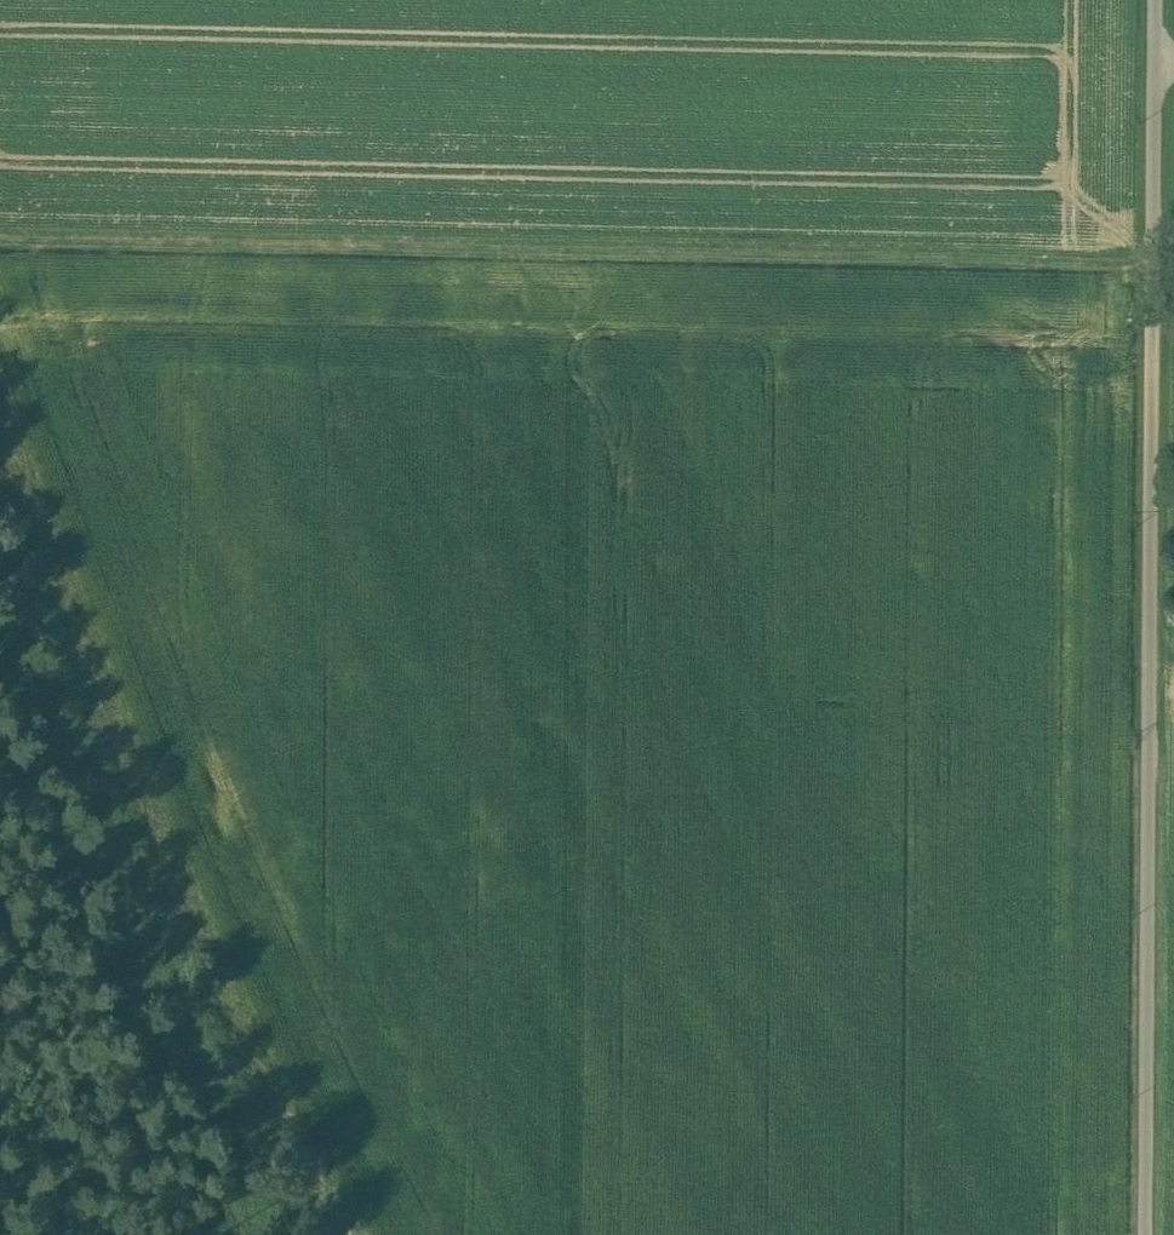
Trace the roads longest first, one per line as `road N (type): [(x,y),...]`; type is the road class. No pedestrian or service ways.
road 1 (unclassified): [(1156,0),(1146,1234)]
road 2 (track): [(1155,265),(0,244)]

